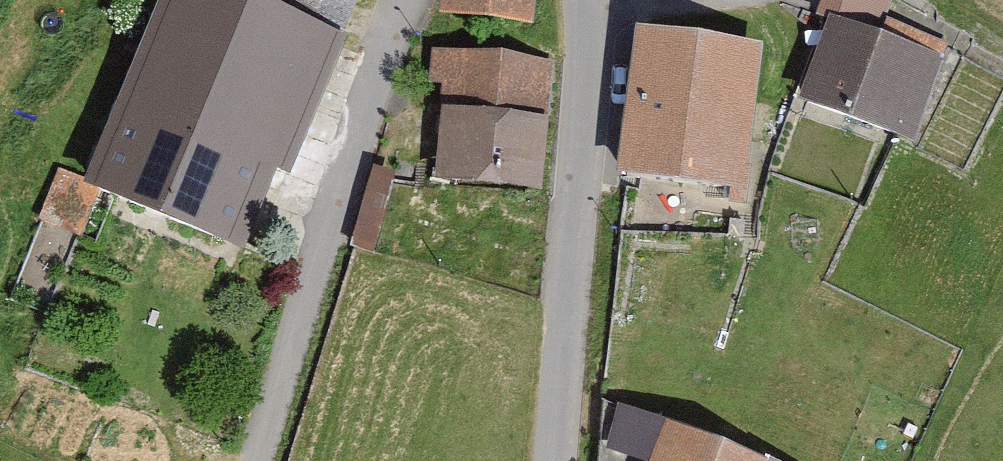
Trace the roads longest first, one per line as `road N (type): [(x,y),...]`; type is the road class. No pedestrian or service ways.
road 1 (residential): [(585,0),(559,460)]

